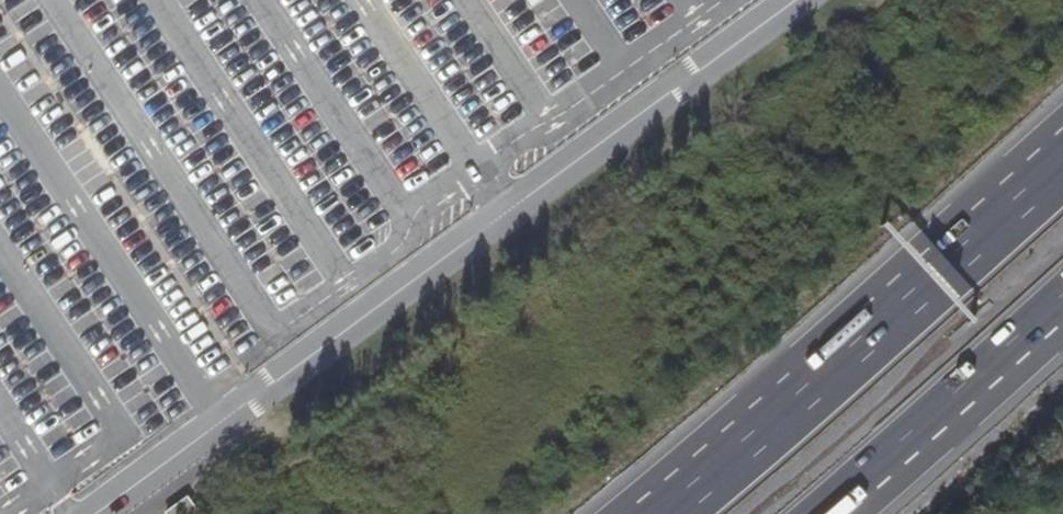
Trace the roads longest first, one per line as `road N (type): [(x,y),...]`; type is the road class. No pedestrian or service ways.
road 1 (trunk): [(1062,162),(651,513)]
road 2 (trunk): [(828,513),(1062,307)]

